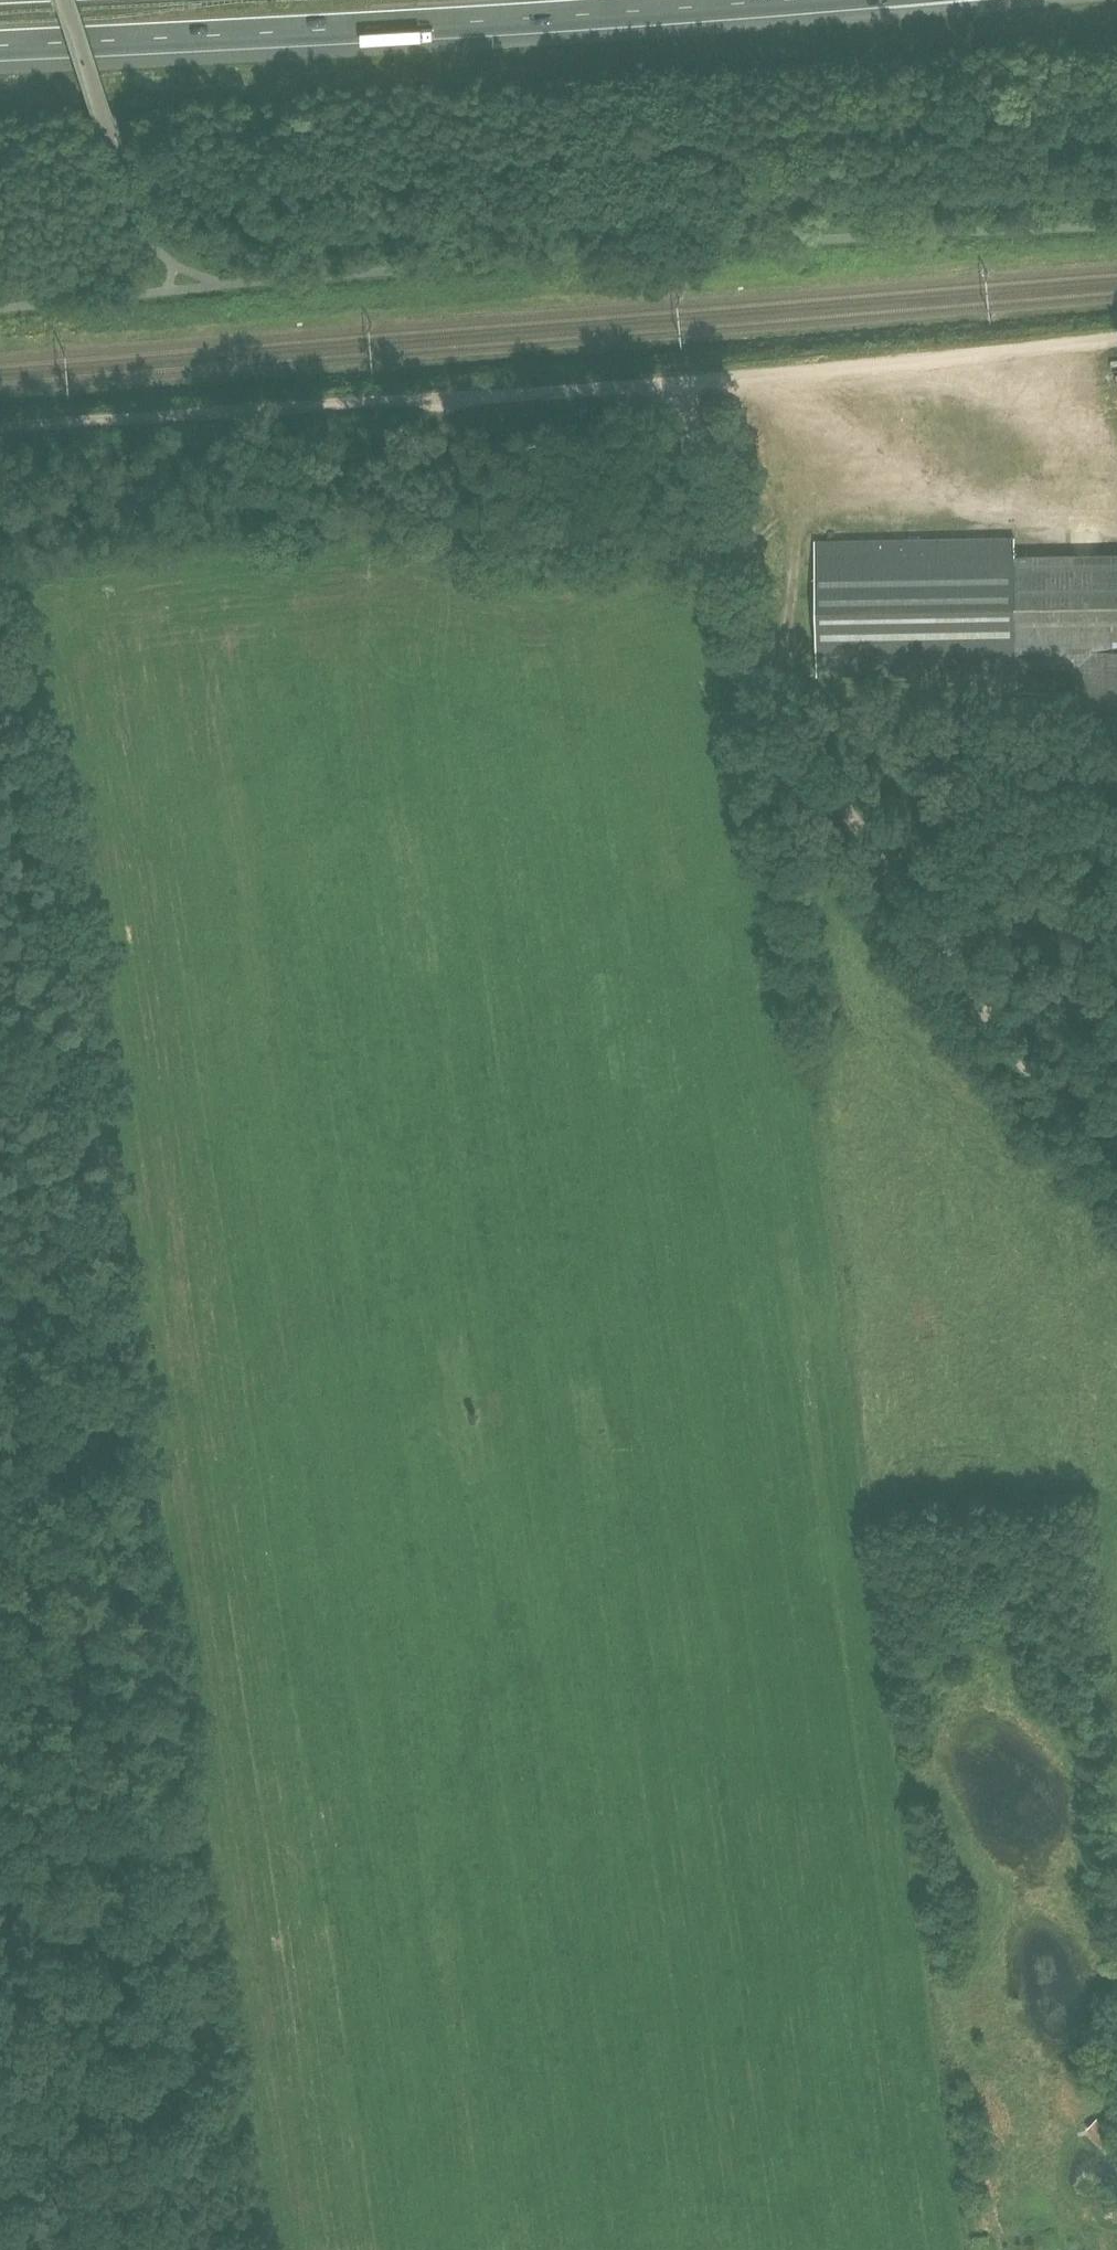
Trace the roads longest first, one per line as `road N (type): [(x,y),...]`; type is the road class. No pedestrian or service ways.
road 1 (unclassified): [(689,381),(715,572),(734,644),(762,698),(1116,1195)]
road 2 (motorway): [(0,45),(738,0)]
road 3 (unclassified): [(0,430),(689,381)]
road 4 (unclassified): [(1116,337),(689,381)]

